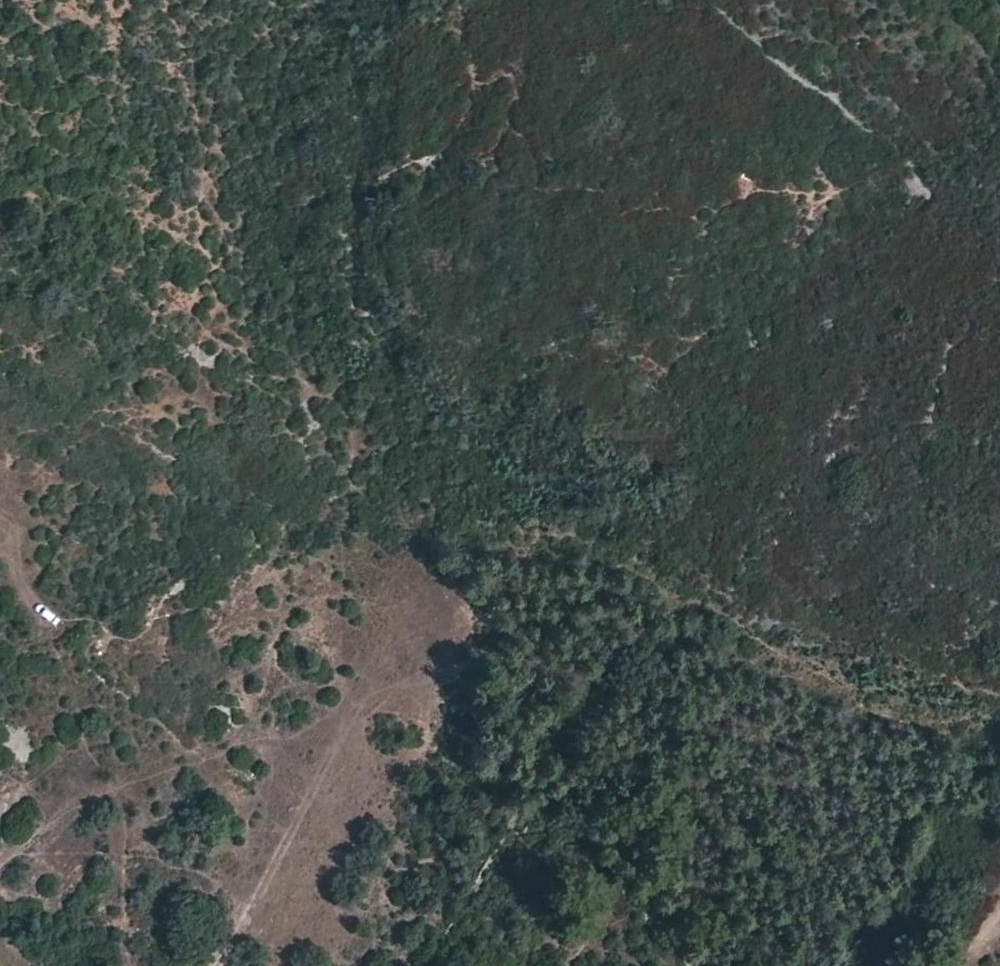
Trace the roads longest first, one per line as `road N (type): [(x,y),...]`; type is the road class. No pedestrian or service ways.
road 1 (track): [(215,965),(340,736)]

